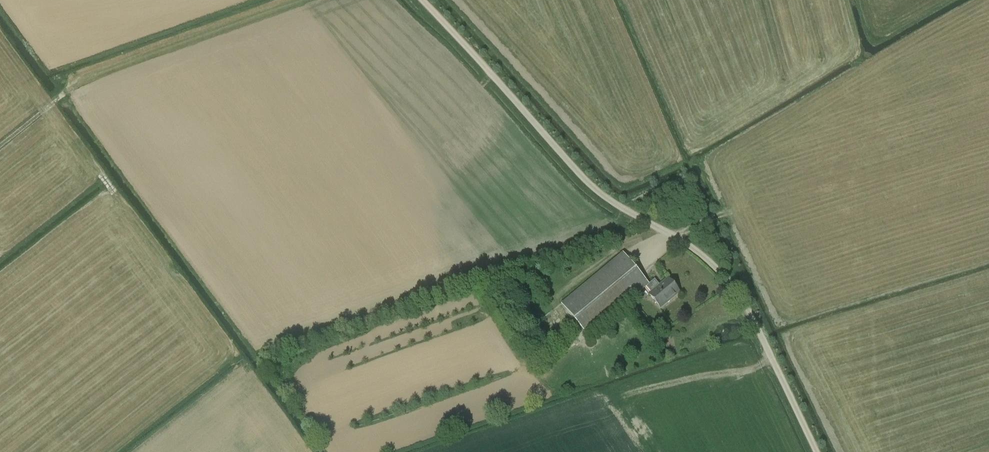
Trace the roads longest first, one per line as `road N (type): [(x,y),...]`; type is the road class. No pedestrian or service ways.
road 1 (unclassified): [(826,451),(743,277),(707,240),(604,180),(425,0)]

